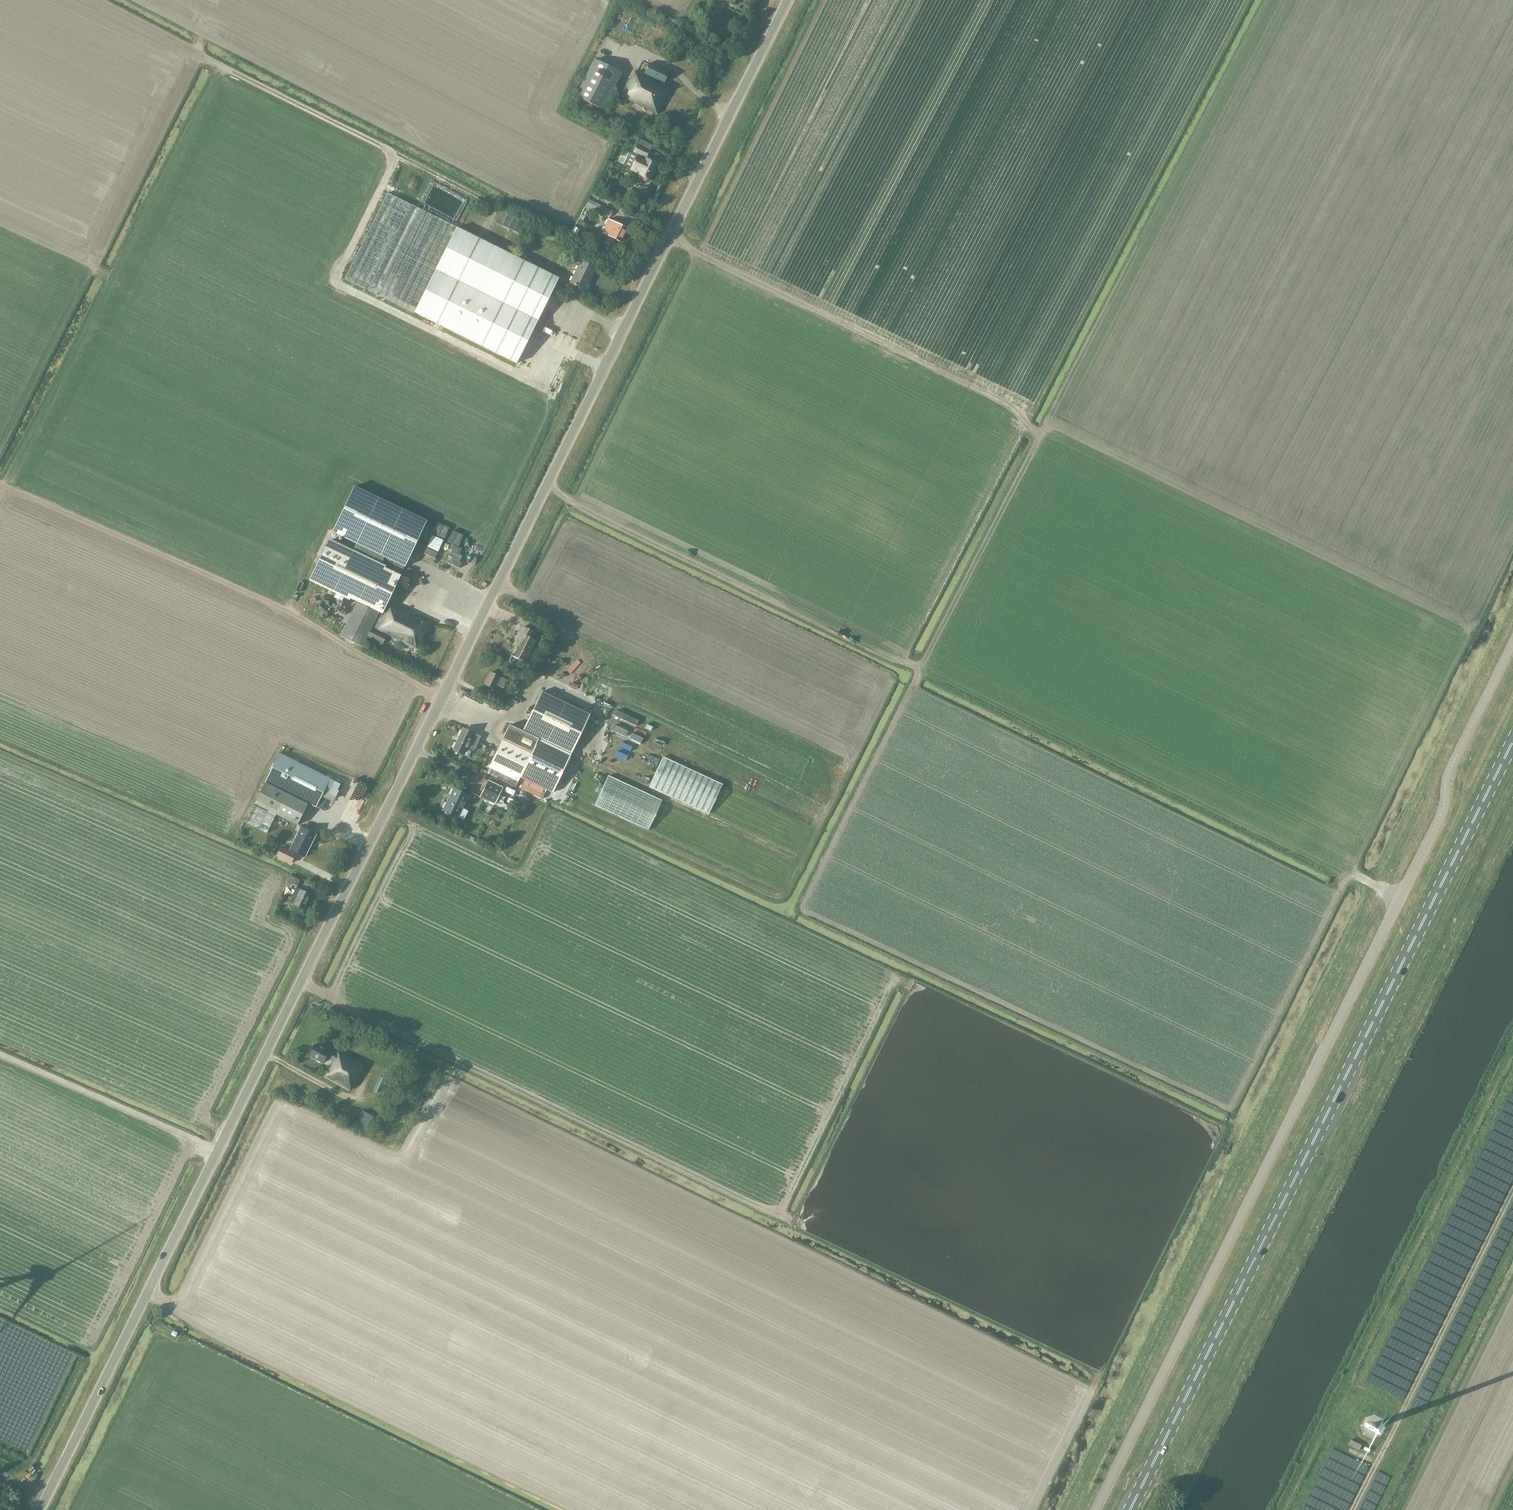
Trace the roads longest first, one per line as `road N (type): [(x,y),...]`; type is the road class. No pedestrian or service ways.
road 1 (unclassified): [(39,1509),(787,0)]
road 2 (track): [(1398,899),(1357,877),(1354,863),(1464,627),(1057,427),(1031,429),(1018,409),(669,239)]
road 3 (track): [(0,492),(221,67),(391,153),(336,276),(339,285),(539,385),(558,347),(604,369)]
road 4 (track): [(1032,1509),(1098,1377),(1091,1364),(300,983)]
road 5 (primary): [(1130,1509),(1512,741)]
road 6 (unclassified): [(1512,642),(1449,772),(1441,814),(1166,1367)]
road 7 (track): [(546,485),(898,661),(1025,424)]
road 8 (track): [(778,1215),(896,978),(1219,1129)]
road 9 (track): [(0,448),(201,57),(198,39),(217,0)]
road 10 (track): [(0,485),(278,606),(441,698)]
road 11 (track): [(148,1291),(170,1302),(181,1293),(277,1105),(397,1156),(446,1079)]
road 12 (track): [(230,837),(276,740),(368,780),(416,686)]
road 13 (track): [(226,1132),(207,1120),(210,1106),(296,938),(266,914),(281,876)]
road 14 (track): [(572,503),(698,254)]
road 15 (track): [(0,1055),(218,1150)]
road 16 (track): [(194,1139),(94,1344)]
road 17 (track): [(329,997),(412,831),(387,808)]
road 18 (track): [(458,587),(548,406)]
road 19 (unclassified): [(1094,1509),(1166,1367)]
road 20 (track): [(391,153),(492,205),(480,238)]
road 21 (track): [(288,612),(345,479)]

